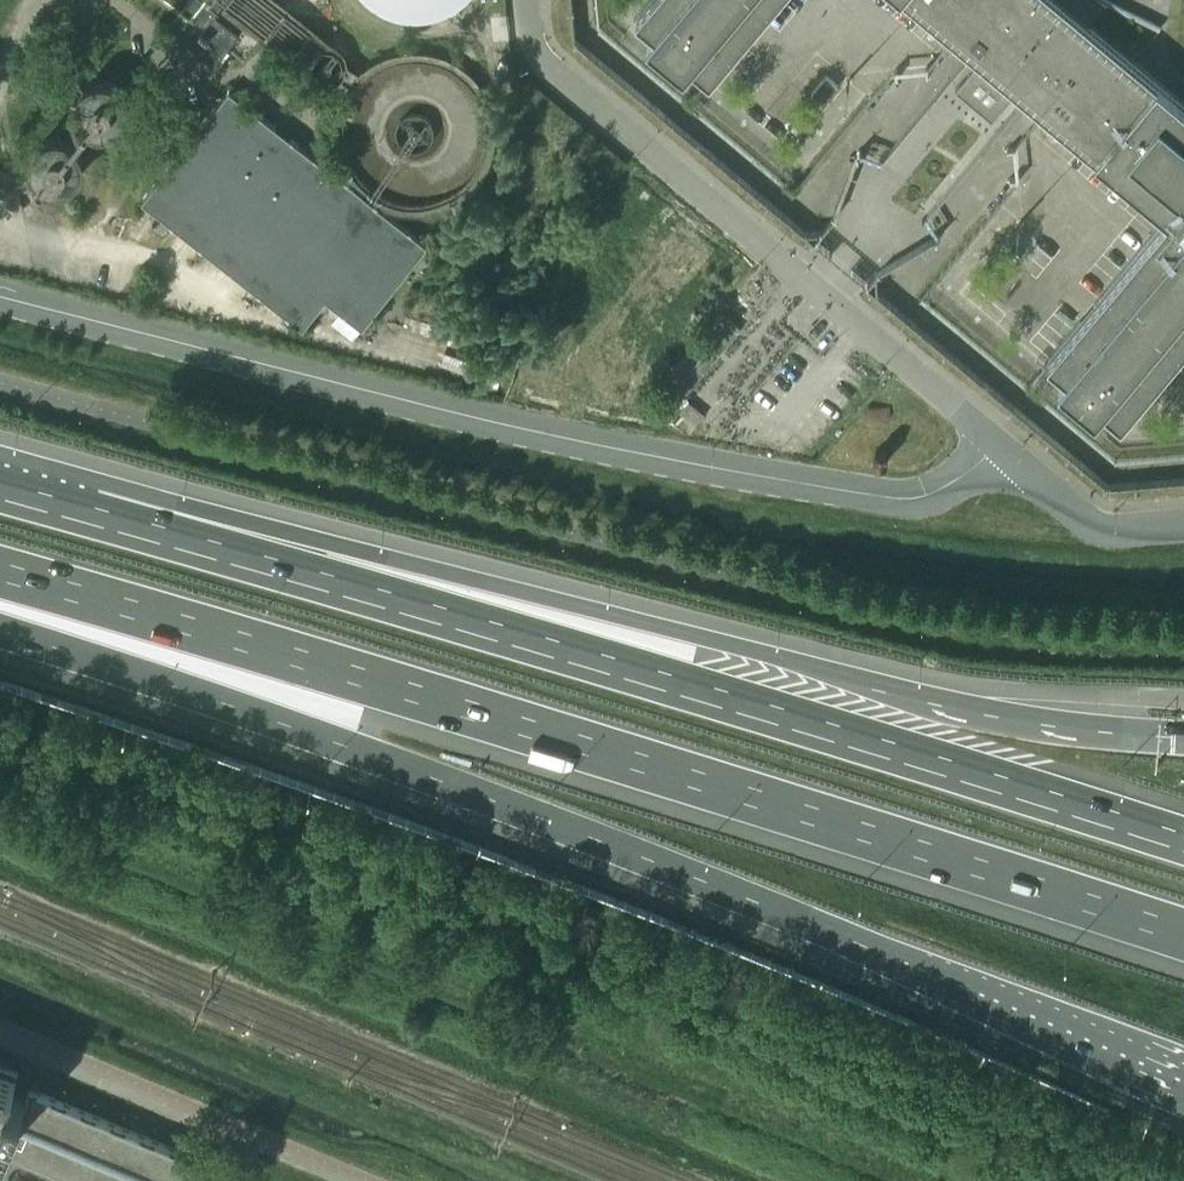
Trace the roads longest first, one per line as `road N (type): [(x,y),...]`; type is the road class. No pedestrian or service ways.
road 1 (motorway): [(0,612),(803,922),(1183,1083)]
road 2 (motorway): [(0,572),(1183,935)]
road 3 (motorway): [(1183,835),(93,508)]
road 4 (motorway): [(1183,738),(997,712),(699,637),(93,508)]
road 5 (unclassified): [(0,297),(459,414),(889,497),(938,490),(998,444)]
road 6 (unclassified): [(998,444),(541,57),(524,0)]
road 7 (unclassified): [(998,444),(1091,526),(1124,532),(1183,525)]

